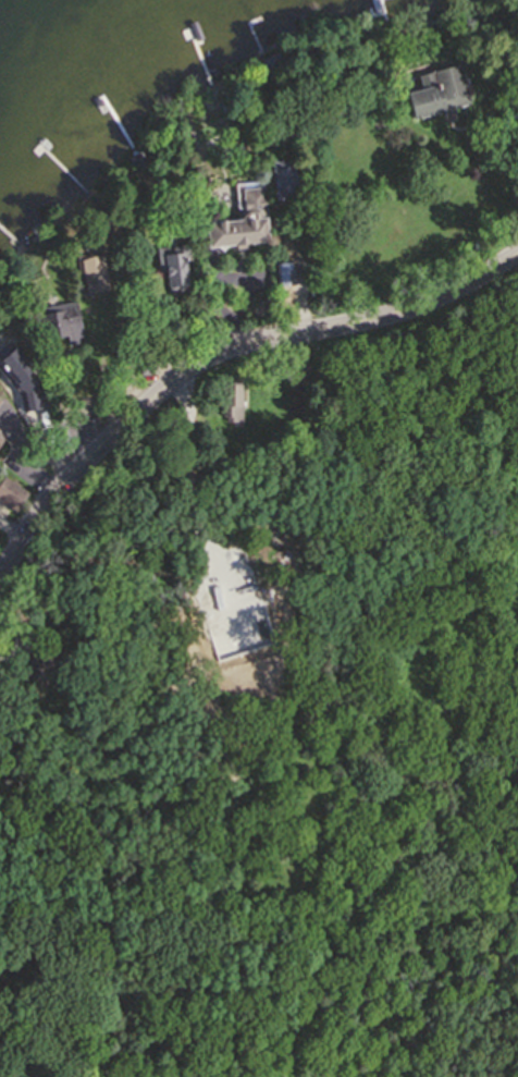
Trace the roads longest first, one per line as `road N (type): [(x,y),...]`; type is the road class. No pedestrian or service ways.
road 1 (secondary): [(517,259),(408,309),(187,362),(104,424),(0,591)]

